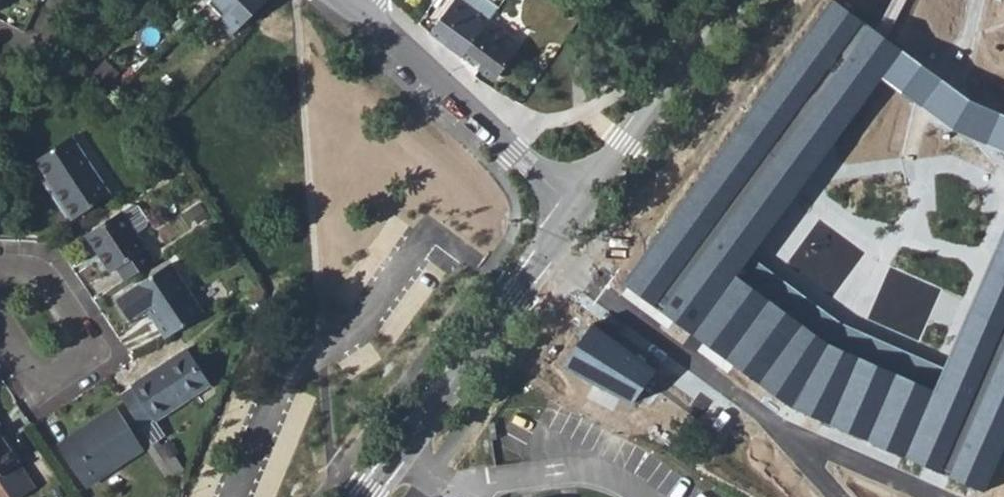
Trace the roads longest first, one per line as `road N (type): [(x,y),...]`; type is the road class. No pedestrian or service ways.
road 1 (residential): [(365,496),(574,211)]
road 2 (residential): [(355,6),(574,211)]
road 3 (residential): [(729,0),(574,211)]
road 4 (residential): [(0,271),(39,275),(87,348),(39,382)]

